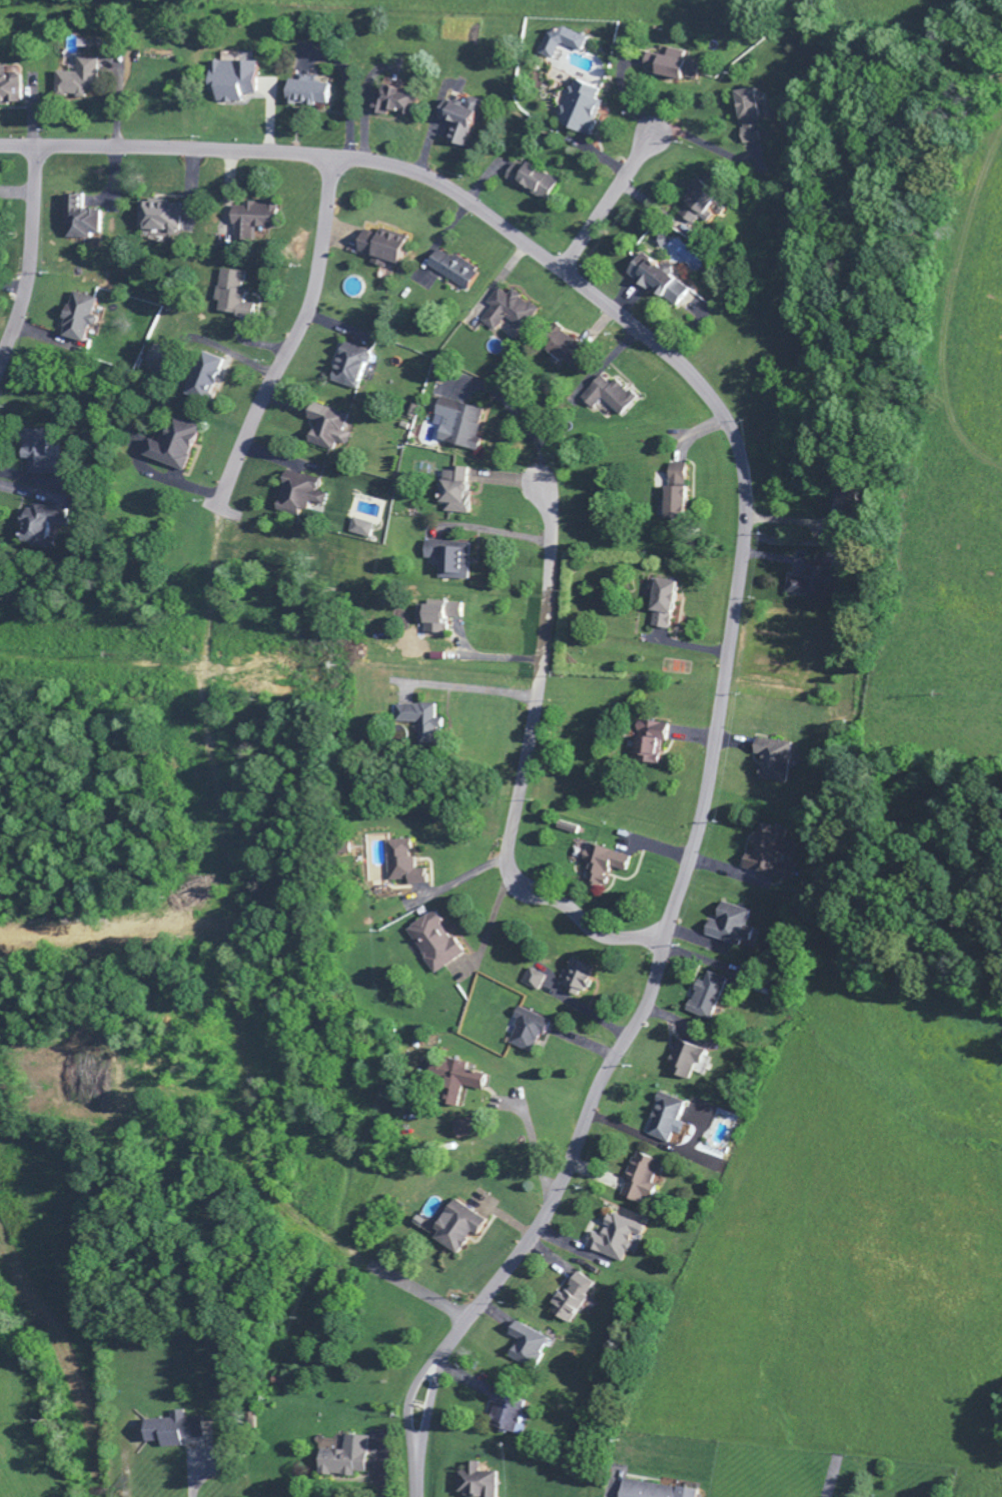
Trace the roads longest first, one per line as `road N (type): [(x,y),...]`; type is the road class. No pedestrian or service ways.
road 1 (residential): [(417,1496),(442,1365),(543,1223),(656,988),(714,775),(745,567),(745,461),(728,419),(686,368),(467,200),(419,174),(277,154),(0,147)]
road 2 (residential): [(670,939),(600,934),(522,880),(512,864),(550,597),(553,491)]
road 3 (residential): [(332,158),(309,304),(226,493)]
road 4 (residential): [(38,147),(29,275),(0,364)]
road 5 (residential): [(560,269),(646,142)]
road 6 (residential): [(453,1344),(424,1375),(410,1406),(418,1477)]

